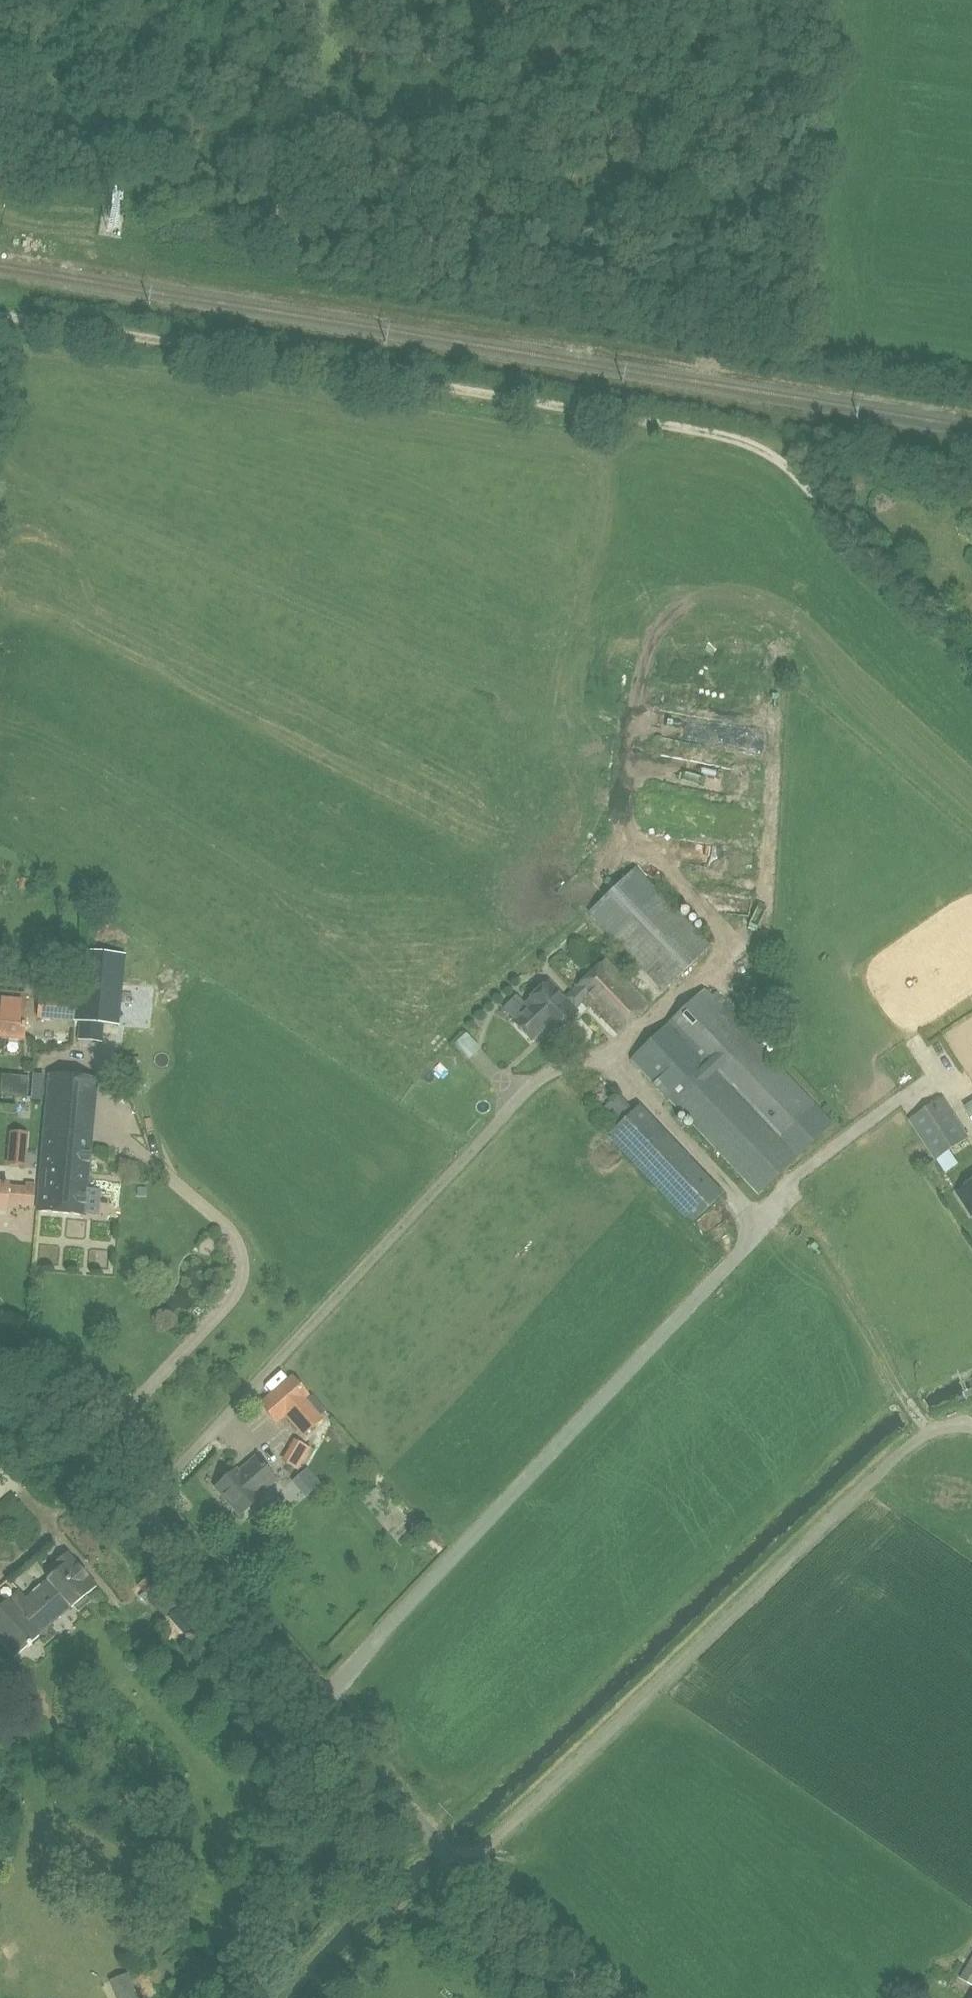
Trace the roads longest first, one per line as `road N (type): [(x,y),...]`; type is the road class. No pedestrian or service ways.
road 1 (track): [(971,625),(878,563),(784,462),(731,437),(0,317)]
road 2 (unclassified): [(577,1997),(0,1353)]

